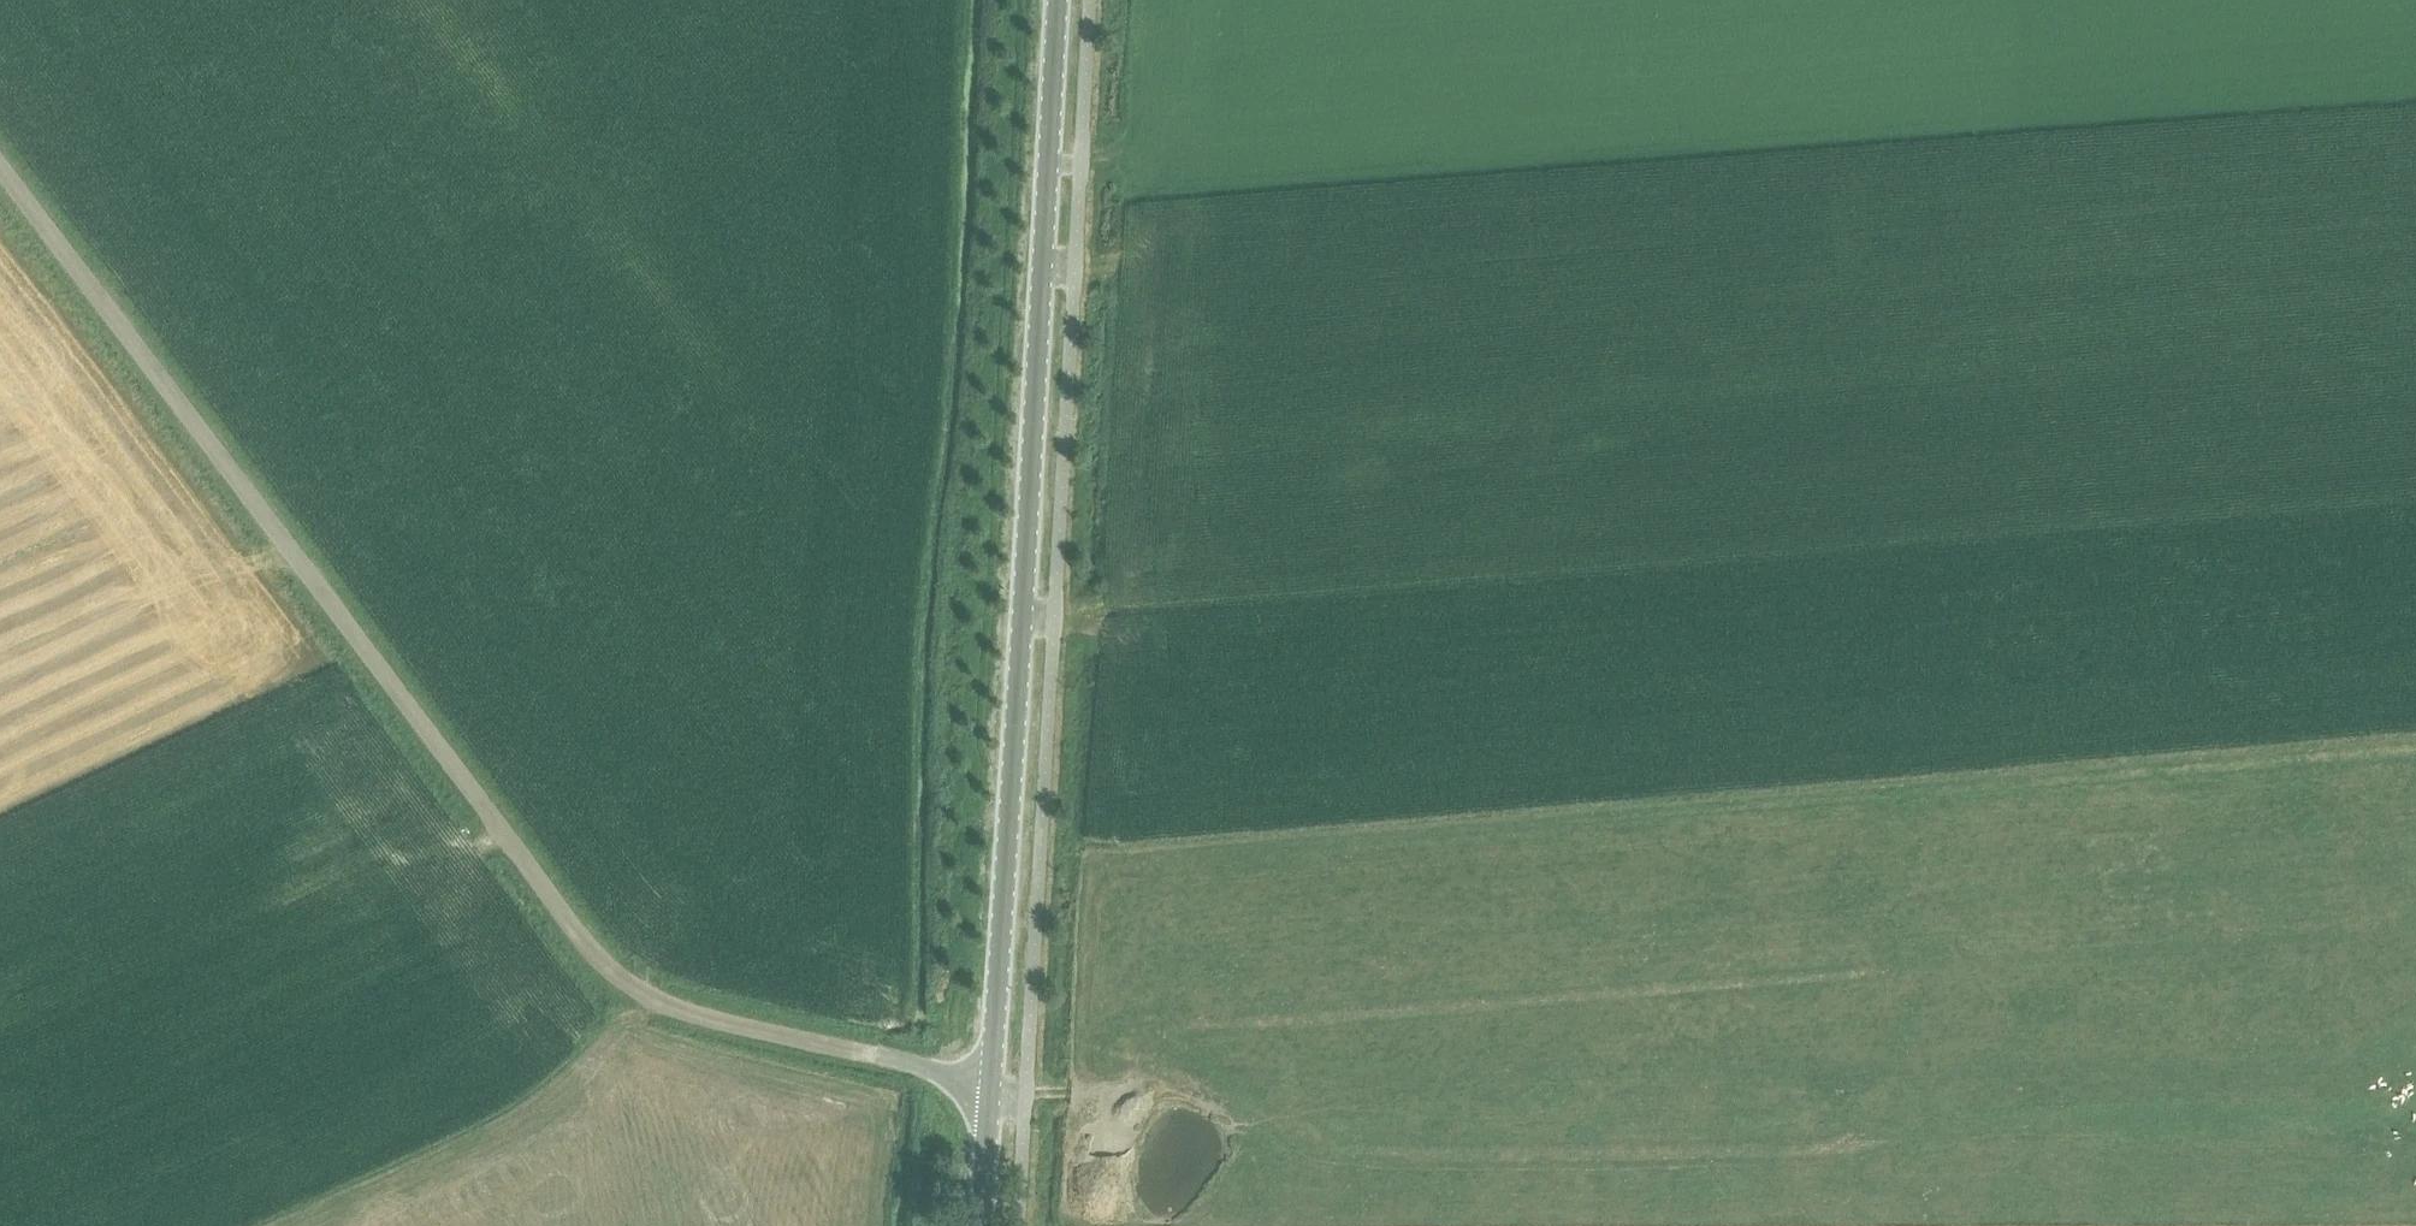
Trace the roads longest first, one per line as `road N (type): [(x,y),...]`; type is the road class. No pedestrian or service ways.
road 1 (track): [(999,1081),(777,1036),(628,987),(0,162)]
road 2 (unclassified): [(987,1225),(1057,0)]

